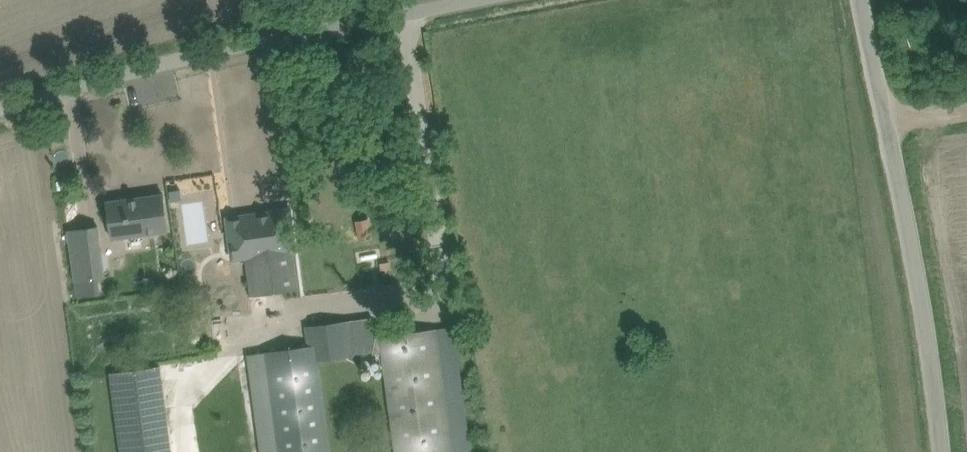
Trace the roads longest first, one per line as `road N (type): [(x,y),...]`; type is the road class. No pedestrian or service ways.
road 1 (unclassified): [(0,96),(137,55),(458,0)]
road 2 (unclassified): [(942,451),(871,0)]

